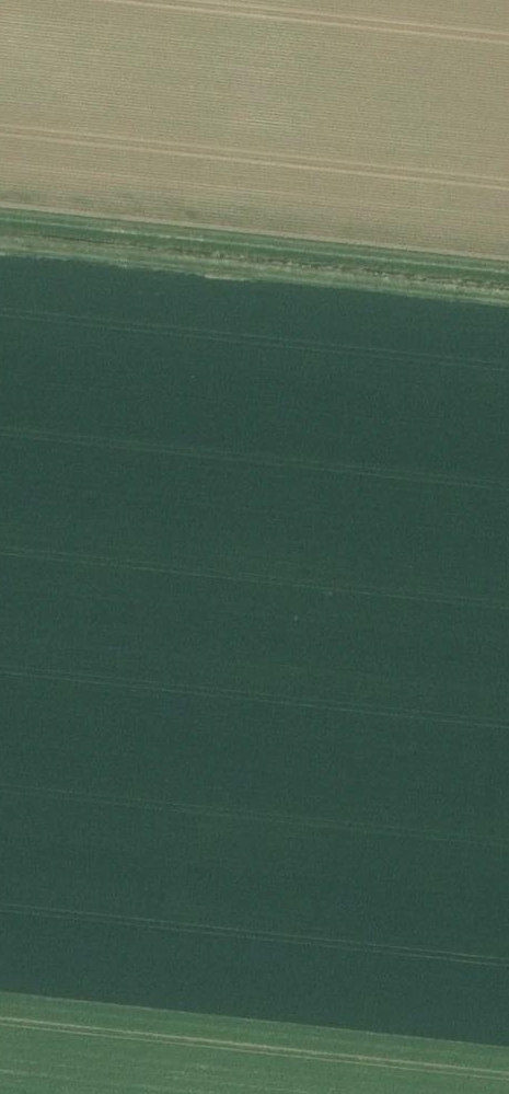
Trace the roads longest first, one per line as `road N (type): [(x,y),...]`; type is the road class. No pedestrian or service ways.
road 1 (track): [(508,259),(0,205)]

